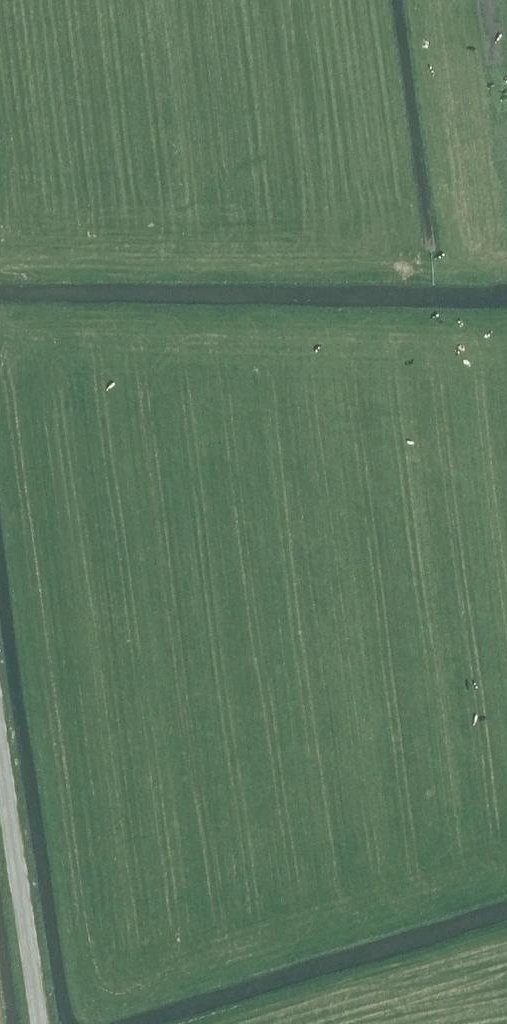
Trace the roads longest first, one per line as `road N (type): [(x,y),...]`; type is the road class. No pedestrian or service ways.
road 1 (tertiary): [(40,1023),(0,749)]

